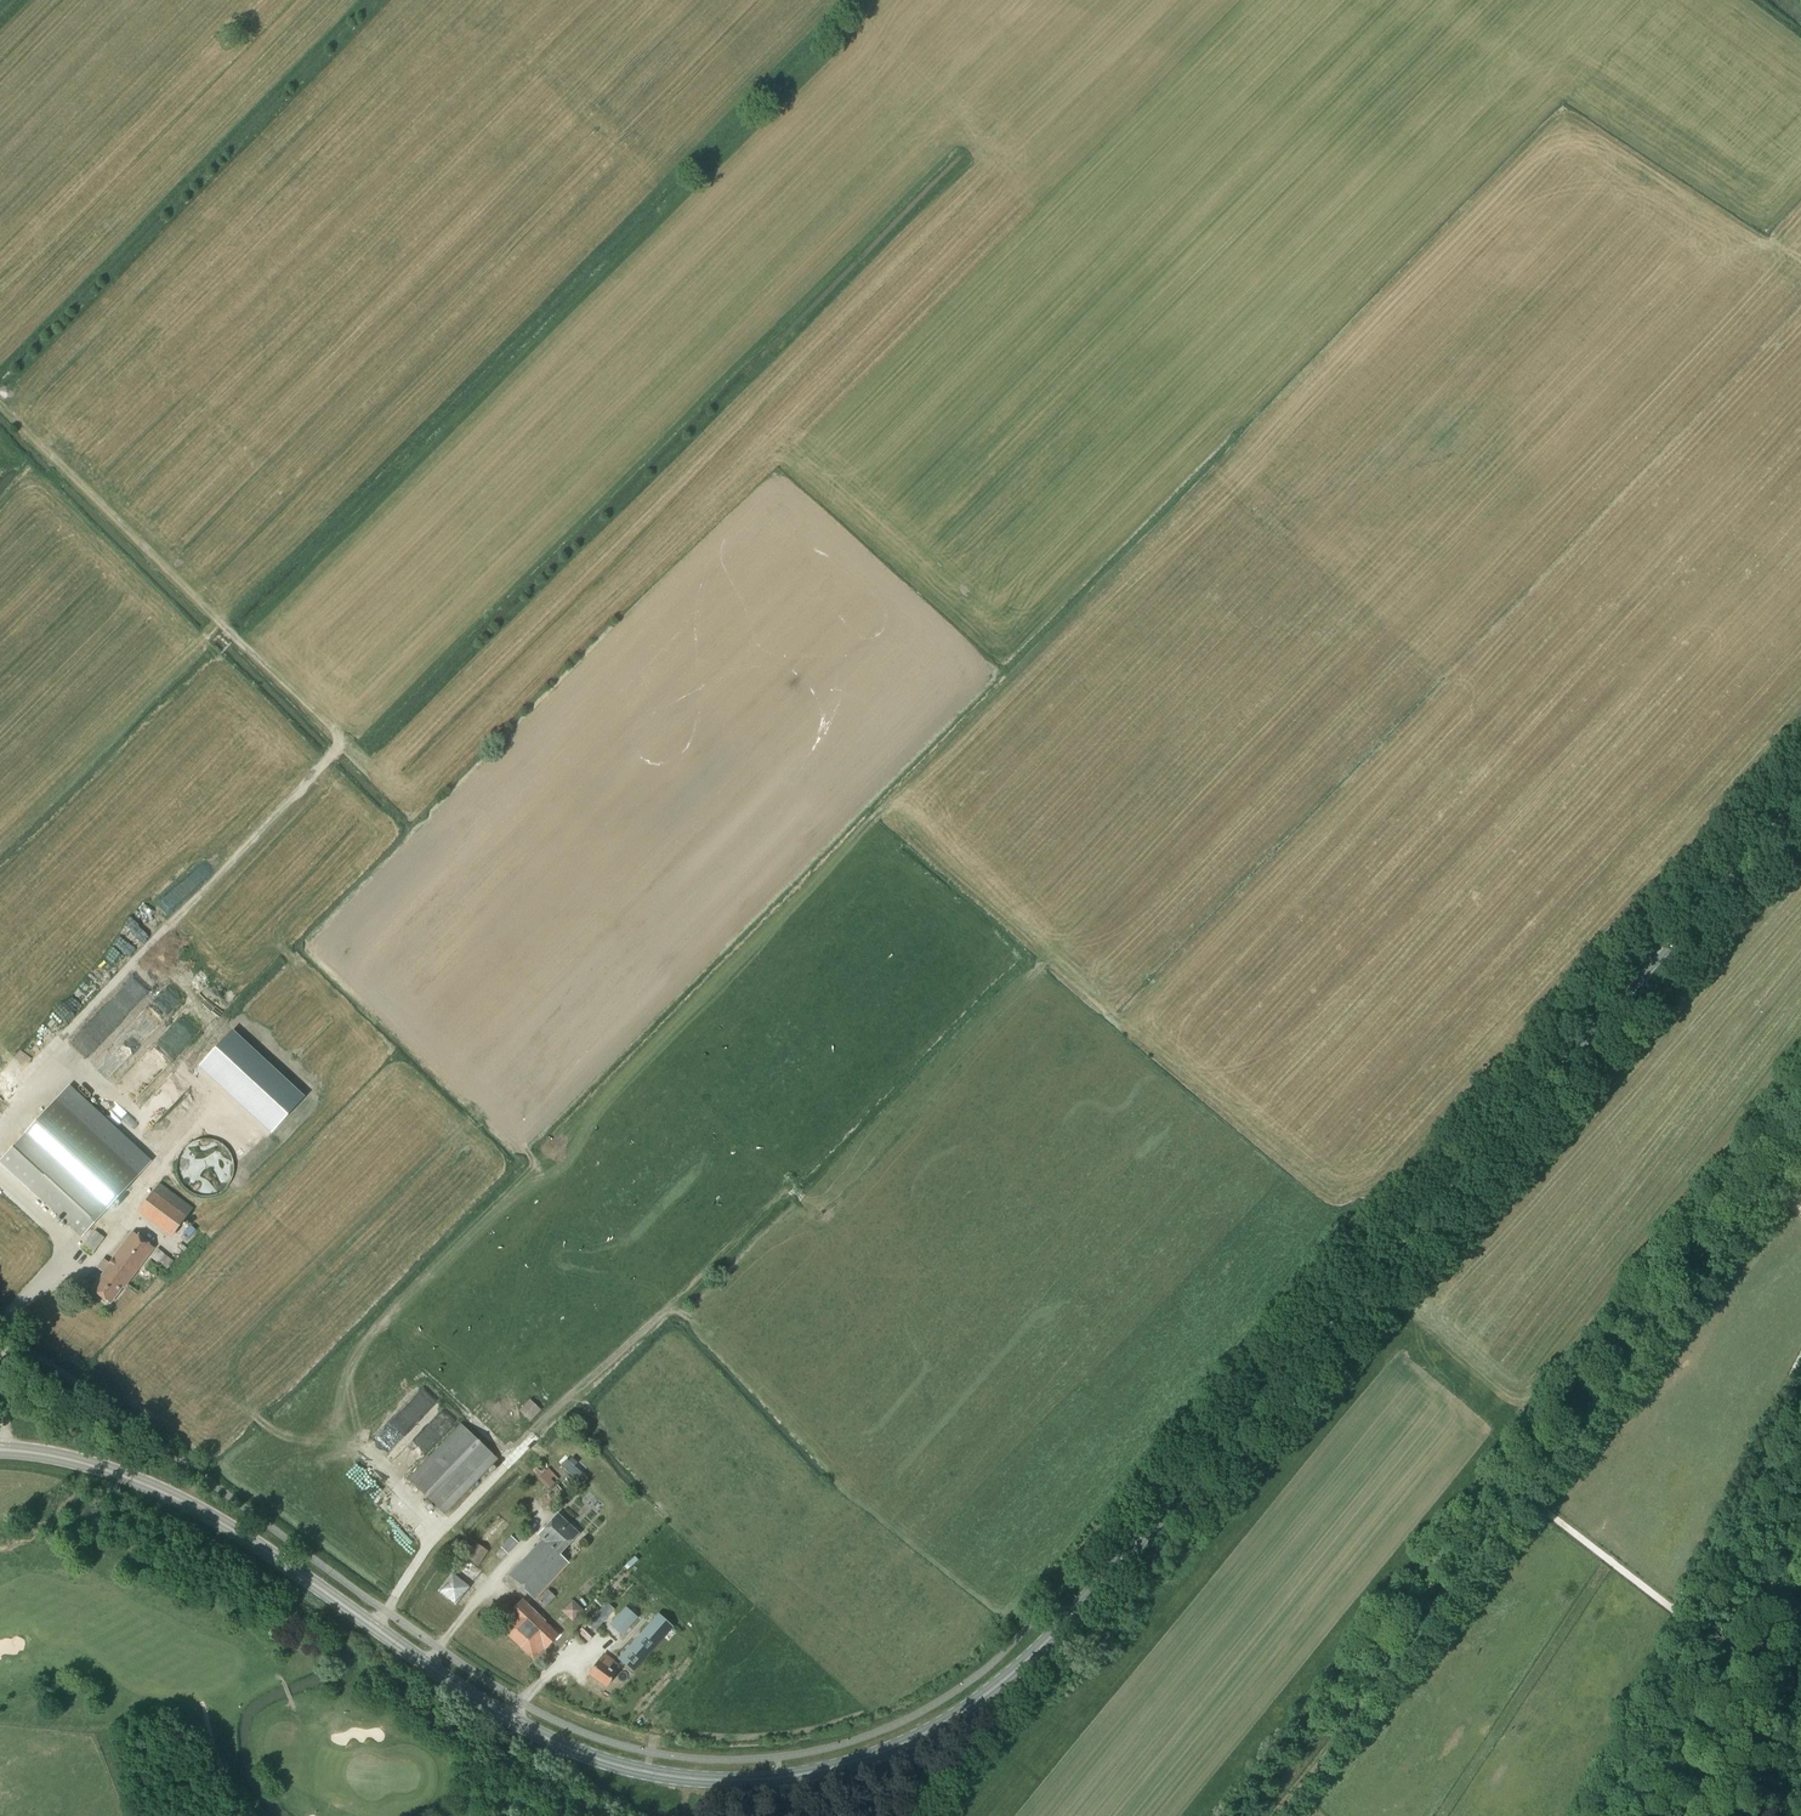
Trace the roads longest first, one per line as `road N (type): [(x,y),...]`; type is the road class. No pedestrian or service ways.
road 1 (tertiary): [(1800,796),(1075,1615),(1000,1688),(898,1748),(819,1772),(732,1780),(651,1774),(573,1751),(510,1721),(180,1501),(100,1469),(0,1449)]

